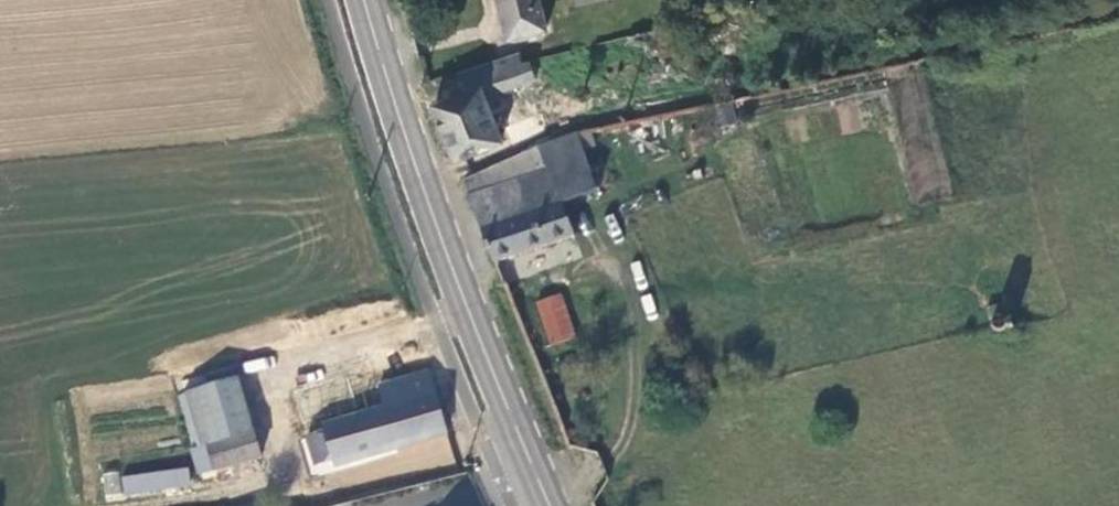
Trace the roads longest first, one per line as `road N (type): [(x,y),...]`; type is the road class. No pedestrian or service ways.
road 1 (secondary): [(357,0),(461,295),(547,505)]

